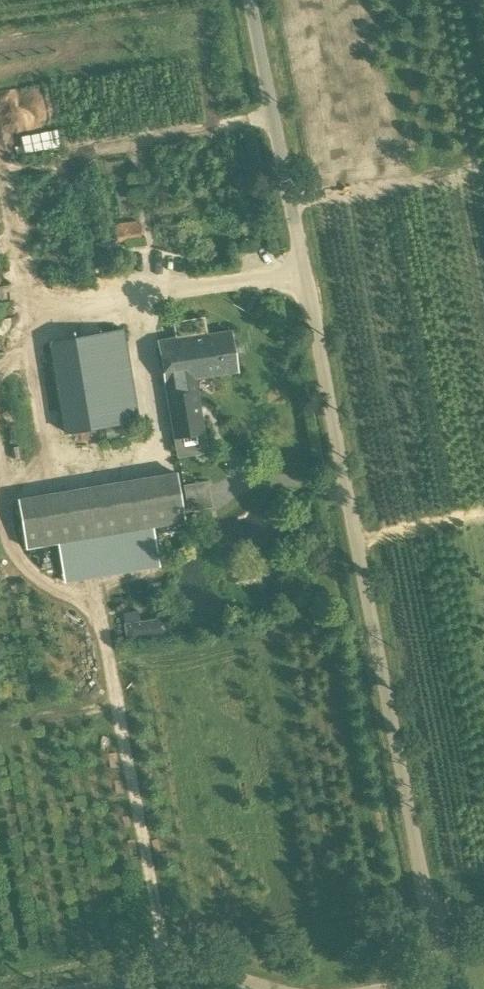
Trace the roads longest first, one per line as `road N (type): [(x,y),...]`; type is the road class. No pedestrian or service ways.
road 1 (unclassified): [(433,922),(245,0)]
road 2 (unclassified): [(92,988),(201,973),(263,988)]

